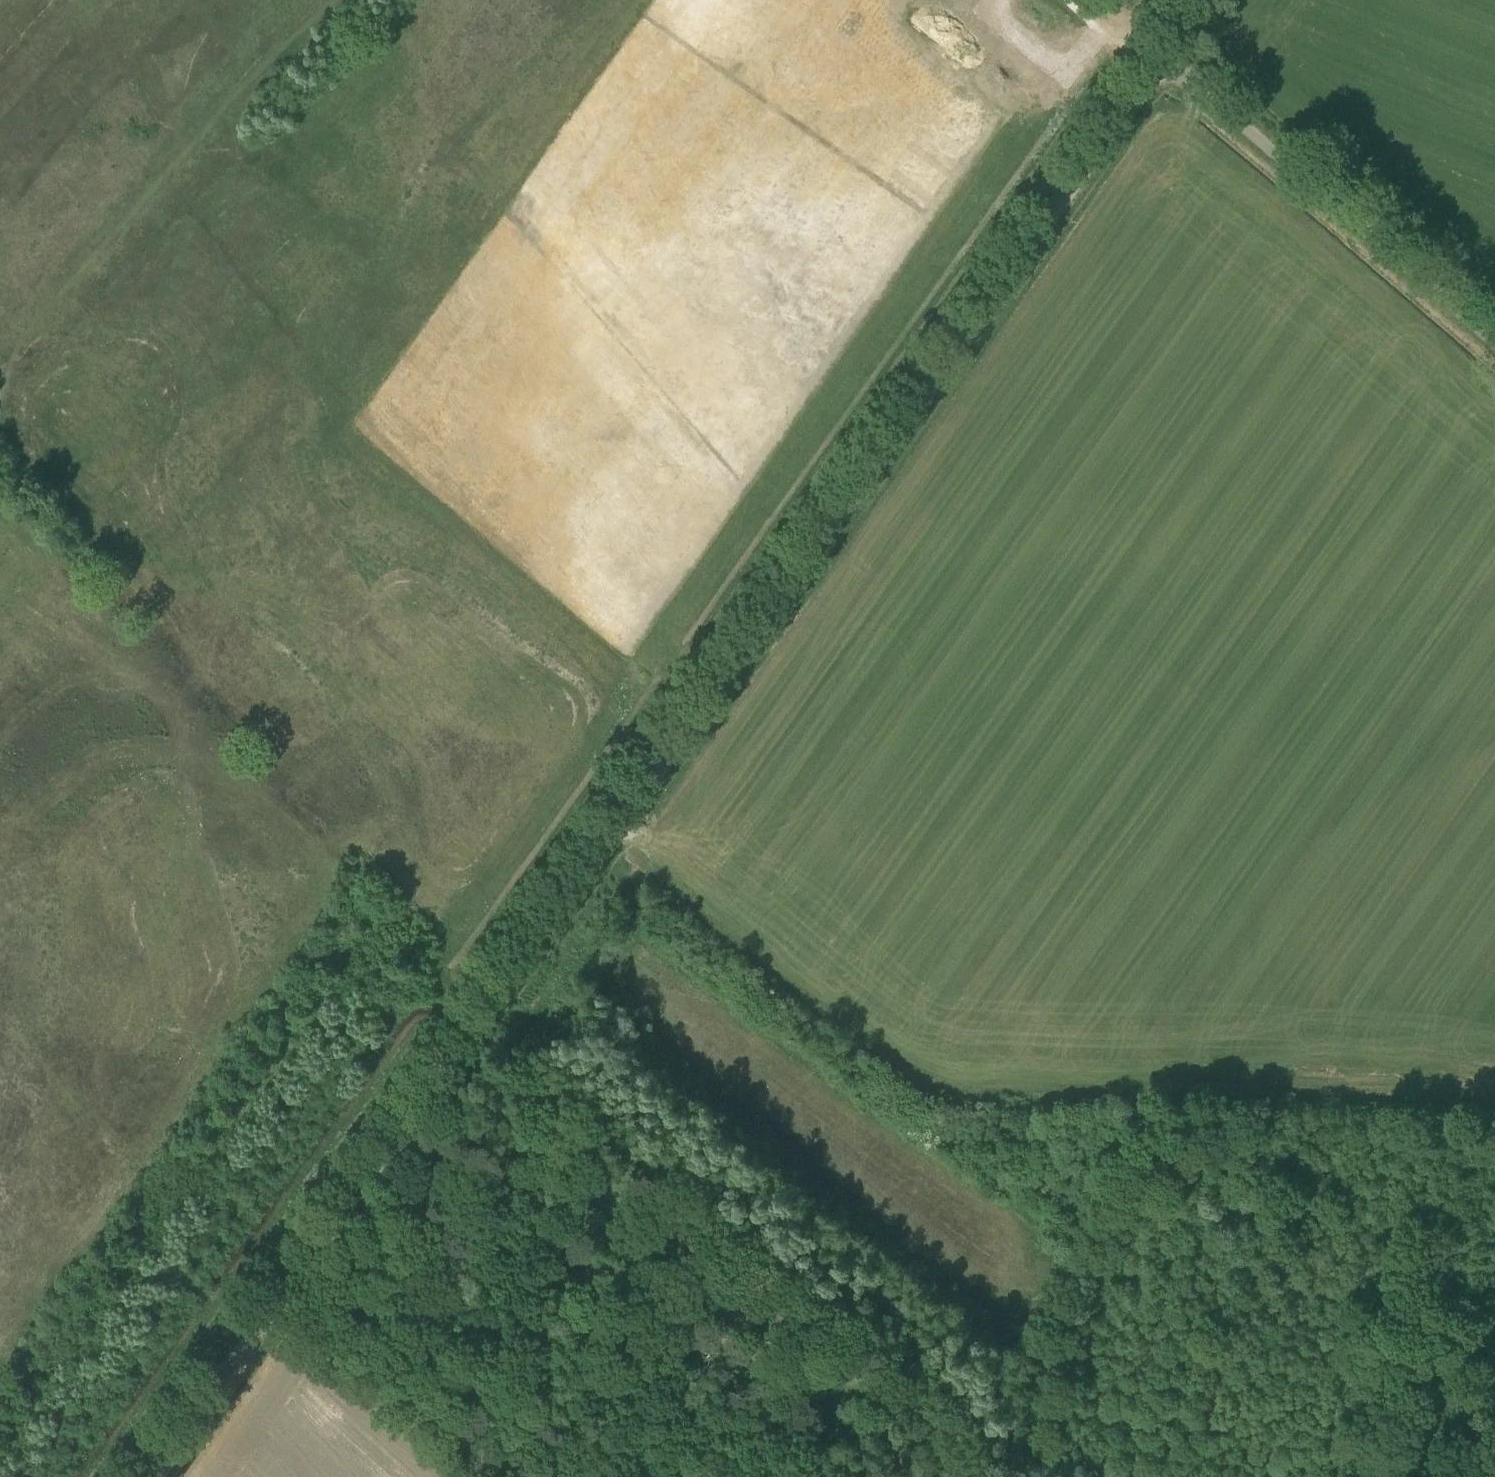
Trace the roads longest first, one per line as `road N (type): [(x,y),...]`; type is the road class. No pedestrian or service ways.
road 1 (unclassified): [(152,1476),(1165,52)]
road 2 (unclassified): [(1494,345),(1391,266),(1165,52)]

